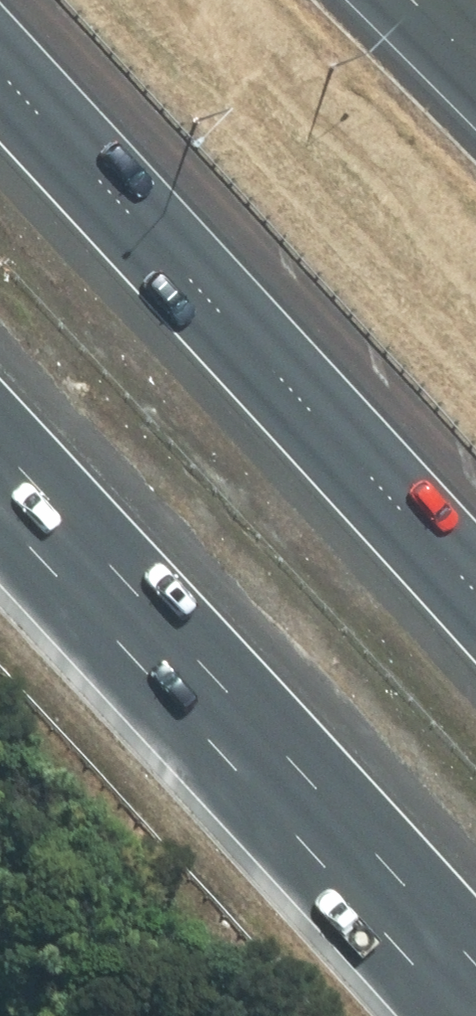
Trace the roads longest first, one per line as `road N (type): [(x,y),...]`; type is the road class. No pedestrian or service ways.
road 1 (motorway): [(475,975),(0,451)]
road 2 (motorway): [(0,86),(475,599)]

